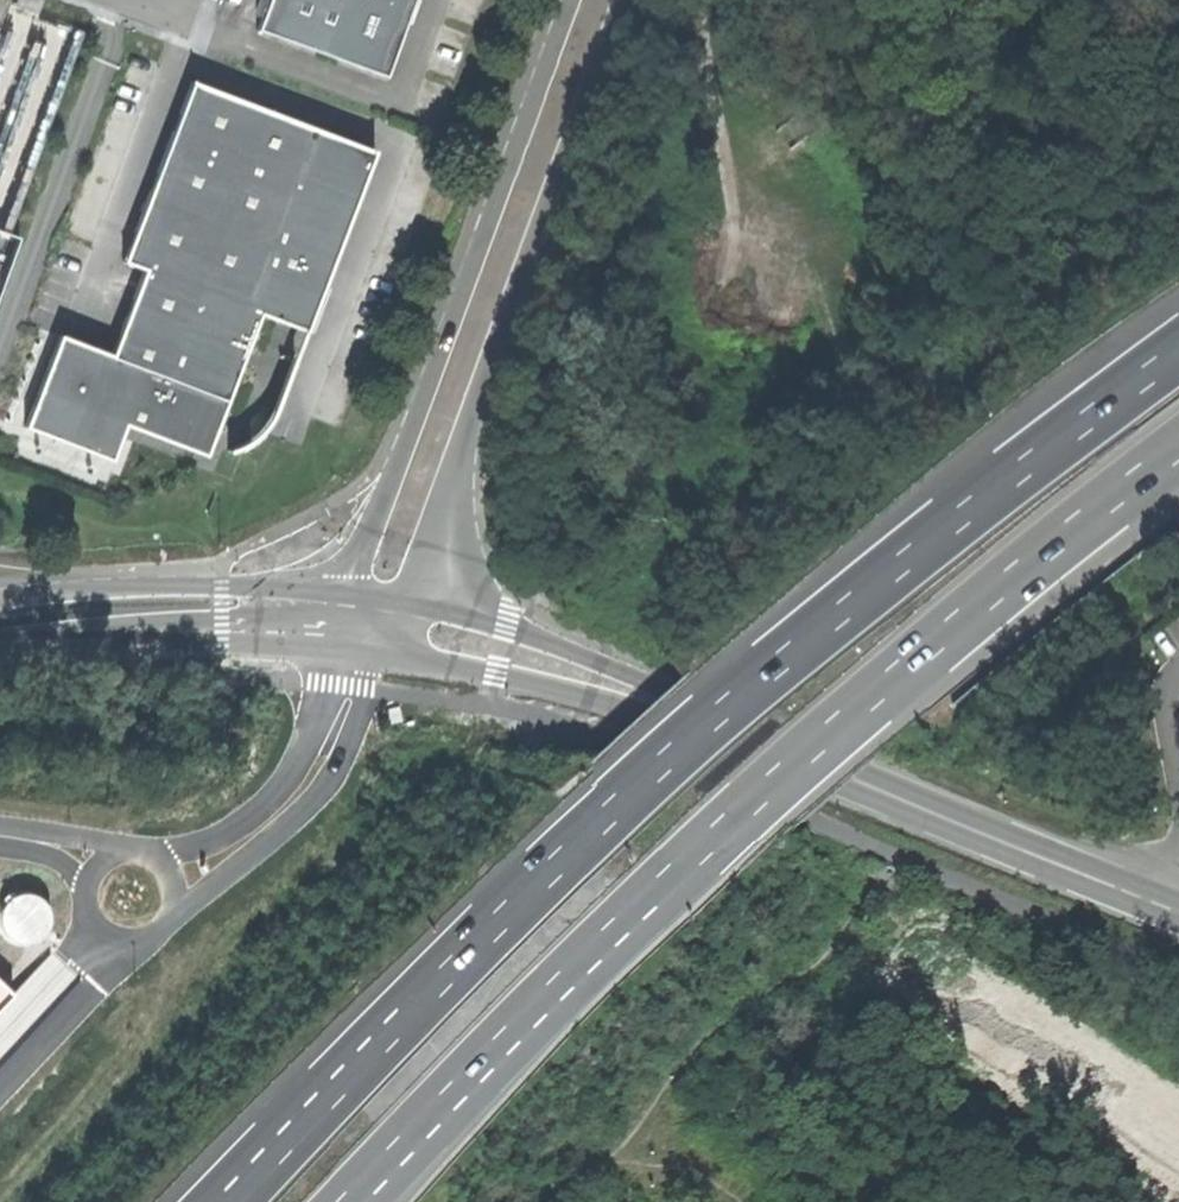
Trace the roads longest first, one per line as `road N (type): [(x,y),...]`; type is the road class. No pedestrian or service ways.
road 1 (trunk): [(1178,353),(795,653),(604,821),(226,1201)]
road 2 (trunk): [(350,1201),(678,869),(994,593),(1178,450)]
road 3 (secondary): [(409,601),(623,0)]
road 4 (secondary): [(568,0),(431,380),(340,592)]
road 5 (secondary): [(762,744),(1178,913)]
road 6 (secondary): [(762,744),(565,649),(409,601)]
road 7 (secondary): [(393,656),(494,672),(762,744)]
road 8 (secondary): [(340,592),(220,586),(0,601)]
road 9 (secondary): [(0,649),(177,639),(325,644)]

